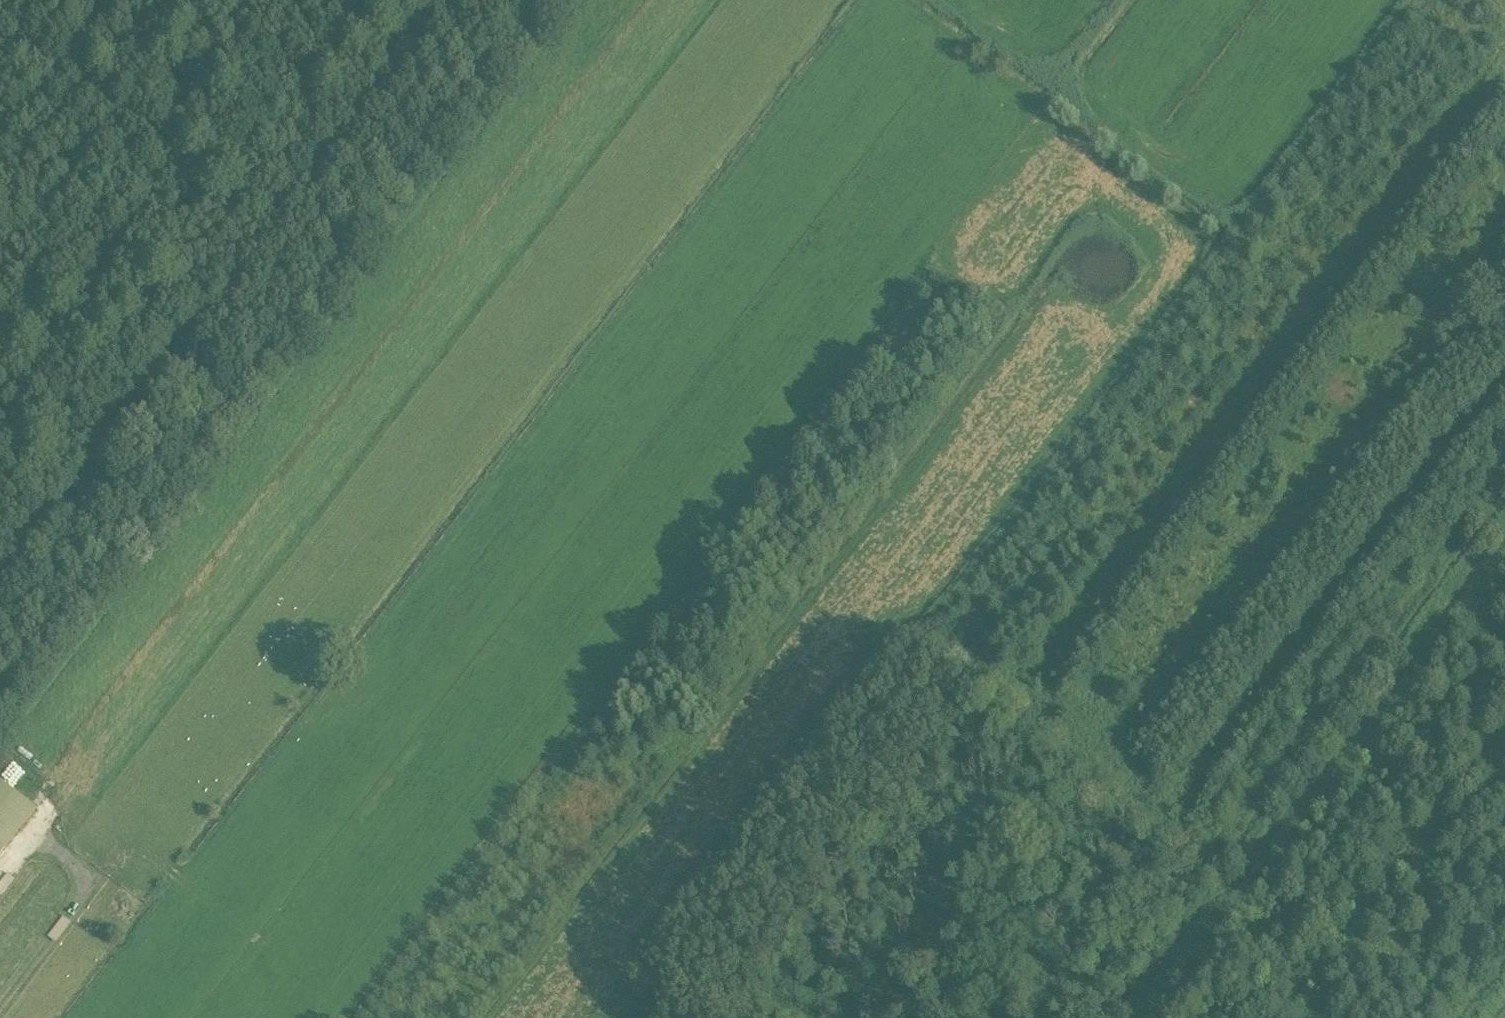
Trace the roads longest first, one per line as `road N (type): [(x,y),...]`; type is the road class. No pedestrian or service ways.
road 1 (track): [(541,0),(0,701)]

